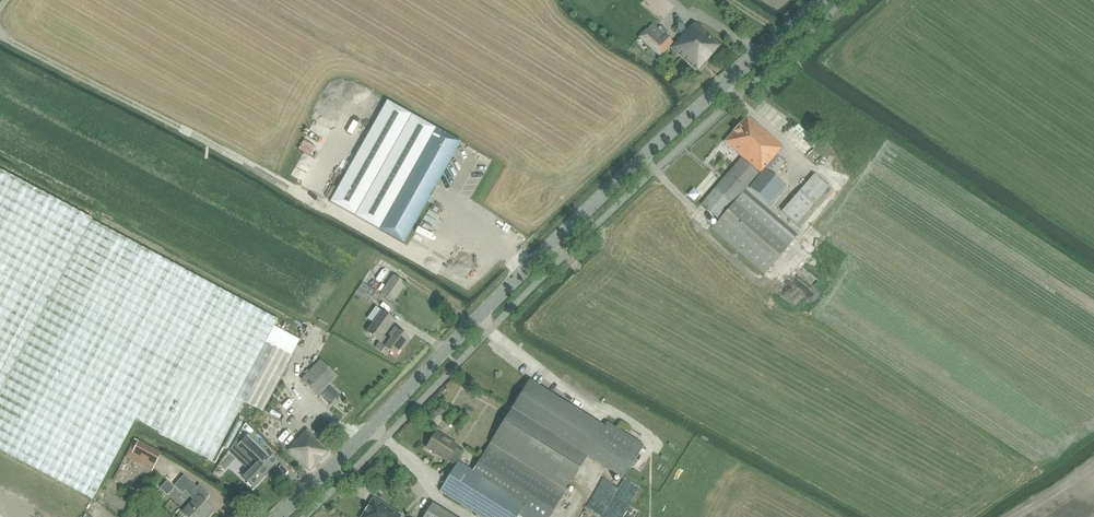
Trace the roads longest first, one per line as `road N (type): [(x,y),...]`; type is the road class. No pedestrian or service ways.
road 1 (tertiary): [(279,516),(639,162),(818,0)]
road 2 (track): [(466,516),(430,495),(439,479),(371,427)]

